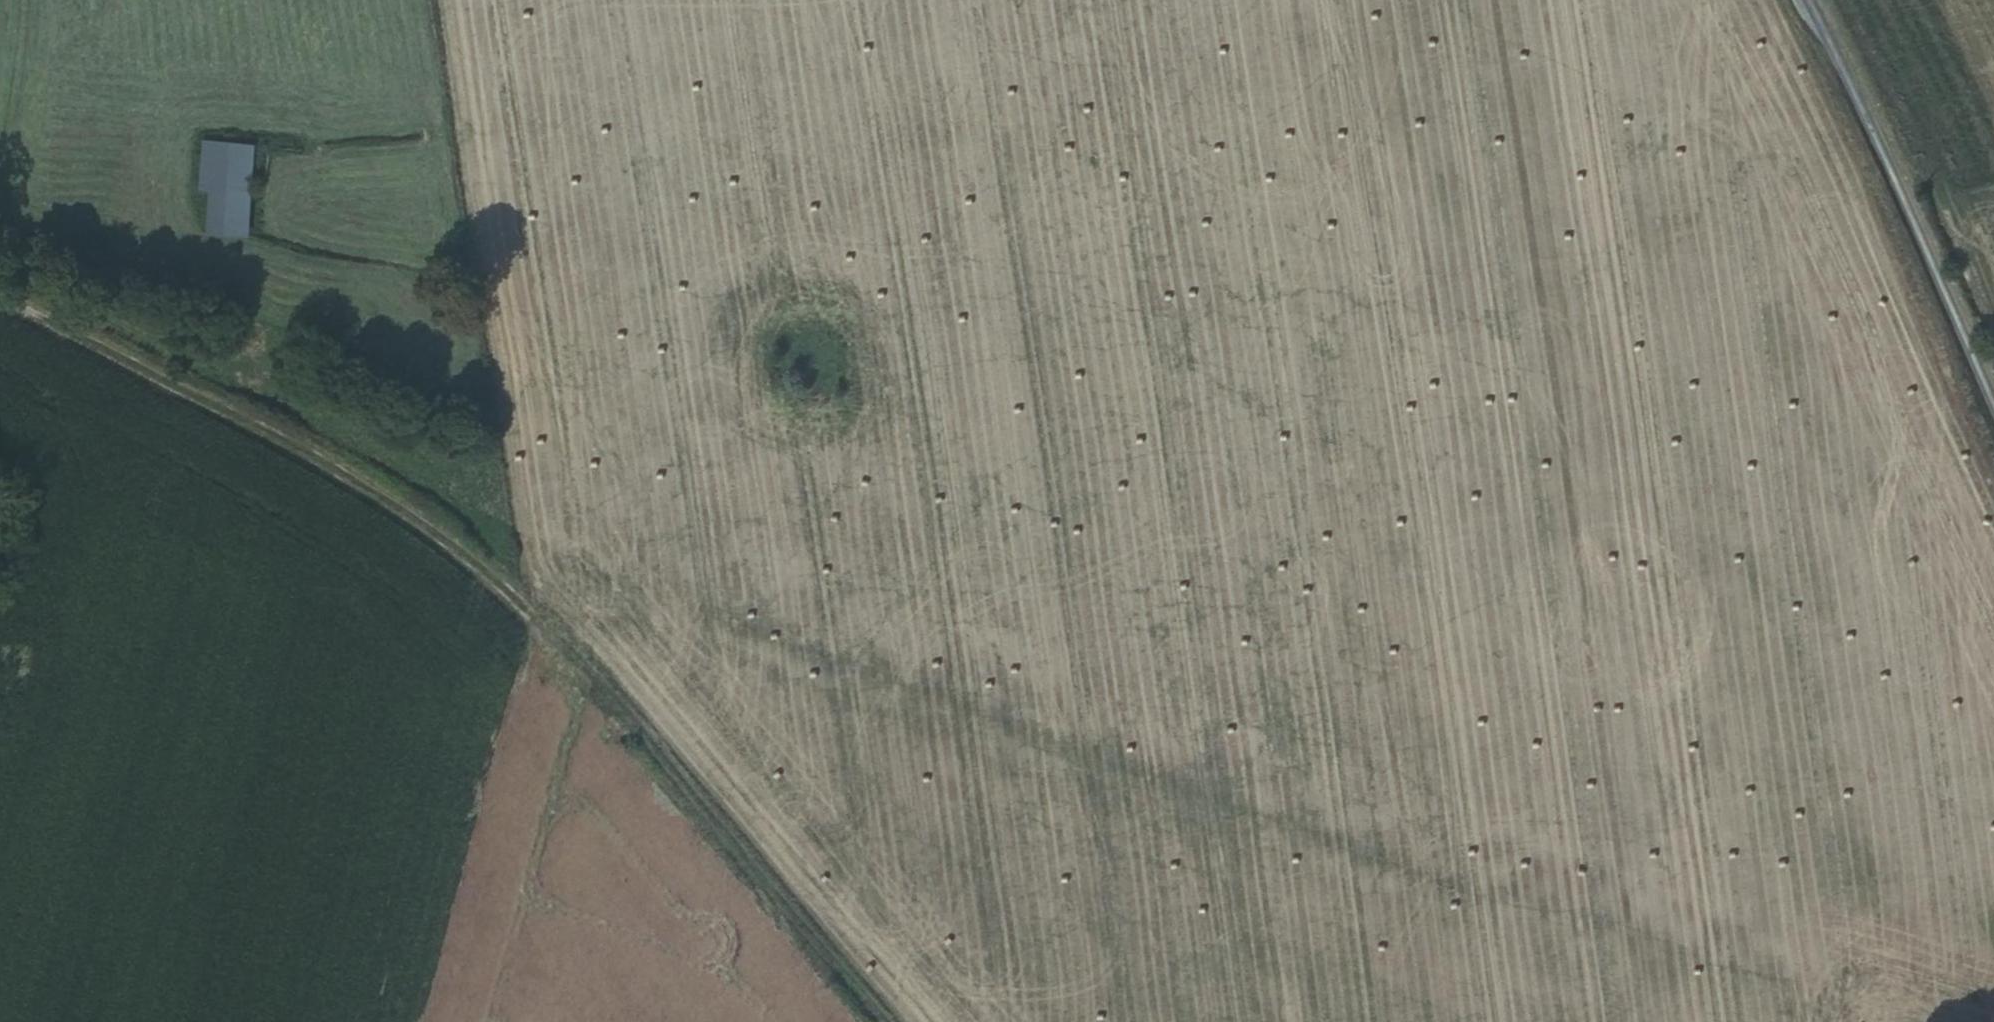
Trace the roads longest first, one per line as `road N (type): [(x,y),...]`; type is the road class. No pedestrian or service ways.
road 1 (track): [(0,300),(345,471),(472,558),(571,656),(883,1021)]
road 2 (unclassified): [(1804,0),(1993,387)]

